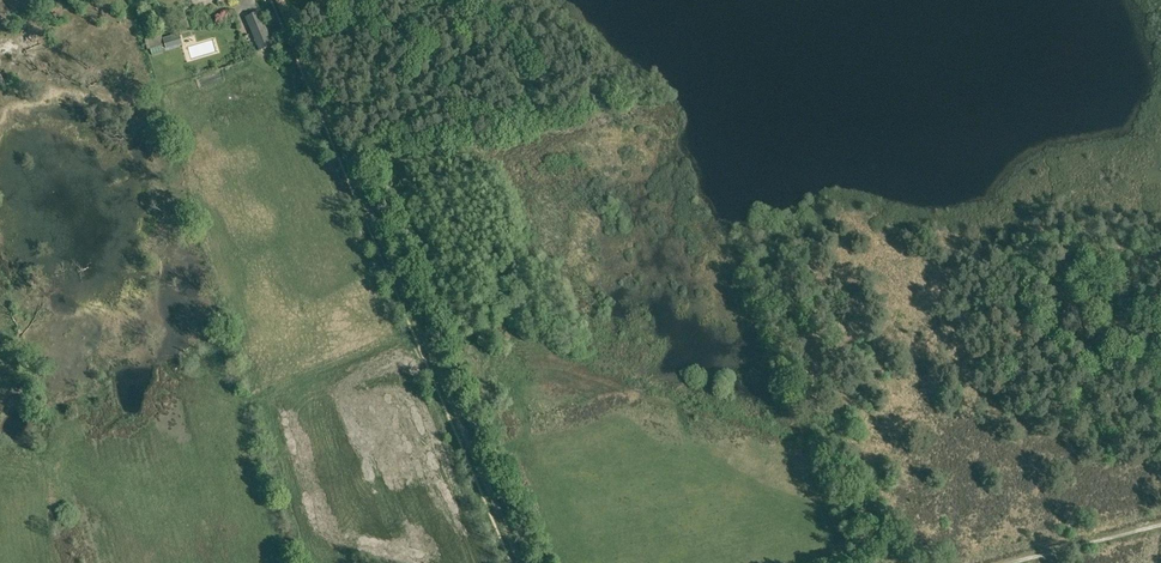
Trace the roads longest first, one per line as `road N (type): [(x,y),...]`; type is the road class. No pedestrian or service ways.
road 1 (track): [(524,562),(280,0)]
road 2 (track): [(1160,524),(1006,562)]

